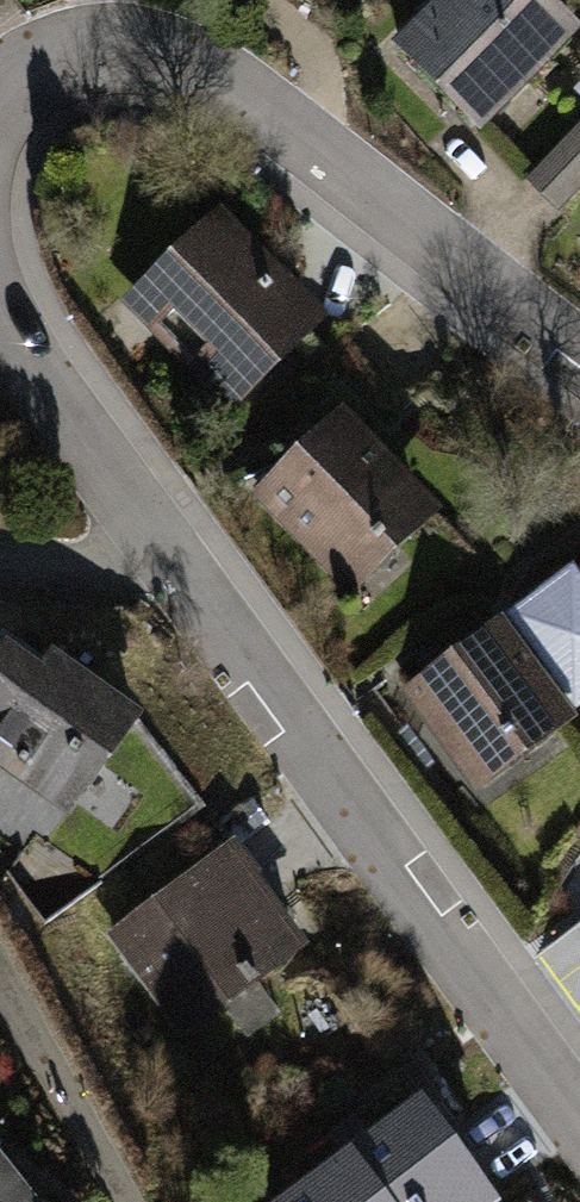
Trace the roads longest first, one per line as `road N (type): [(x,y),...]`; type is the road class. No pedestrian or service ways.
road 1 (residential): [(579,1097),(0,312)]
road 2 (residential): [(116,40),(216,59),(579,355)]

